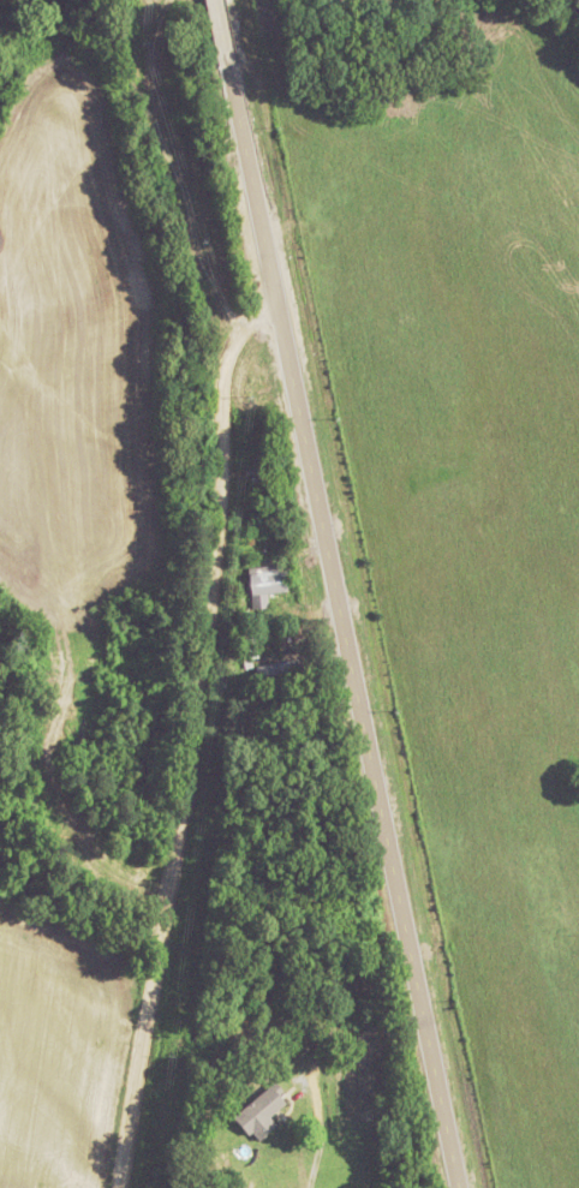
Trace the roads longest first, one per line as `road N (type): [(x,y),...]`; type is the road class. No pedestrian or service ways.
road 1 (primary): [(456,1187),(228,65)]
road 2 (residential): [(120,1187),(175,829),(227,342)]

